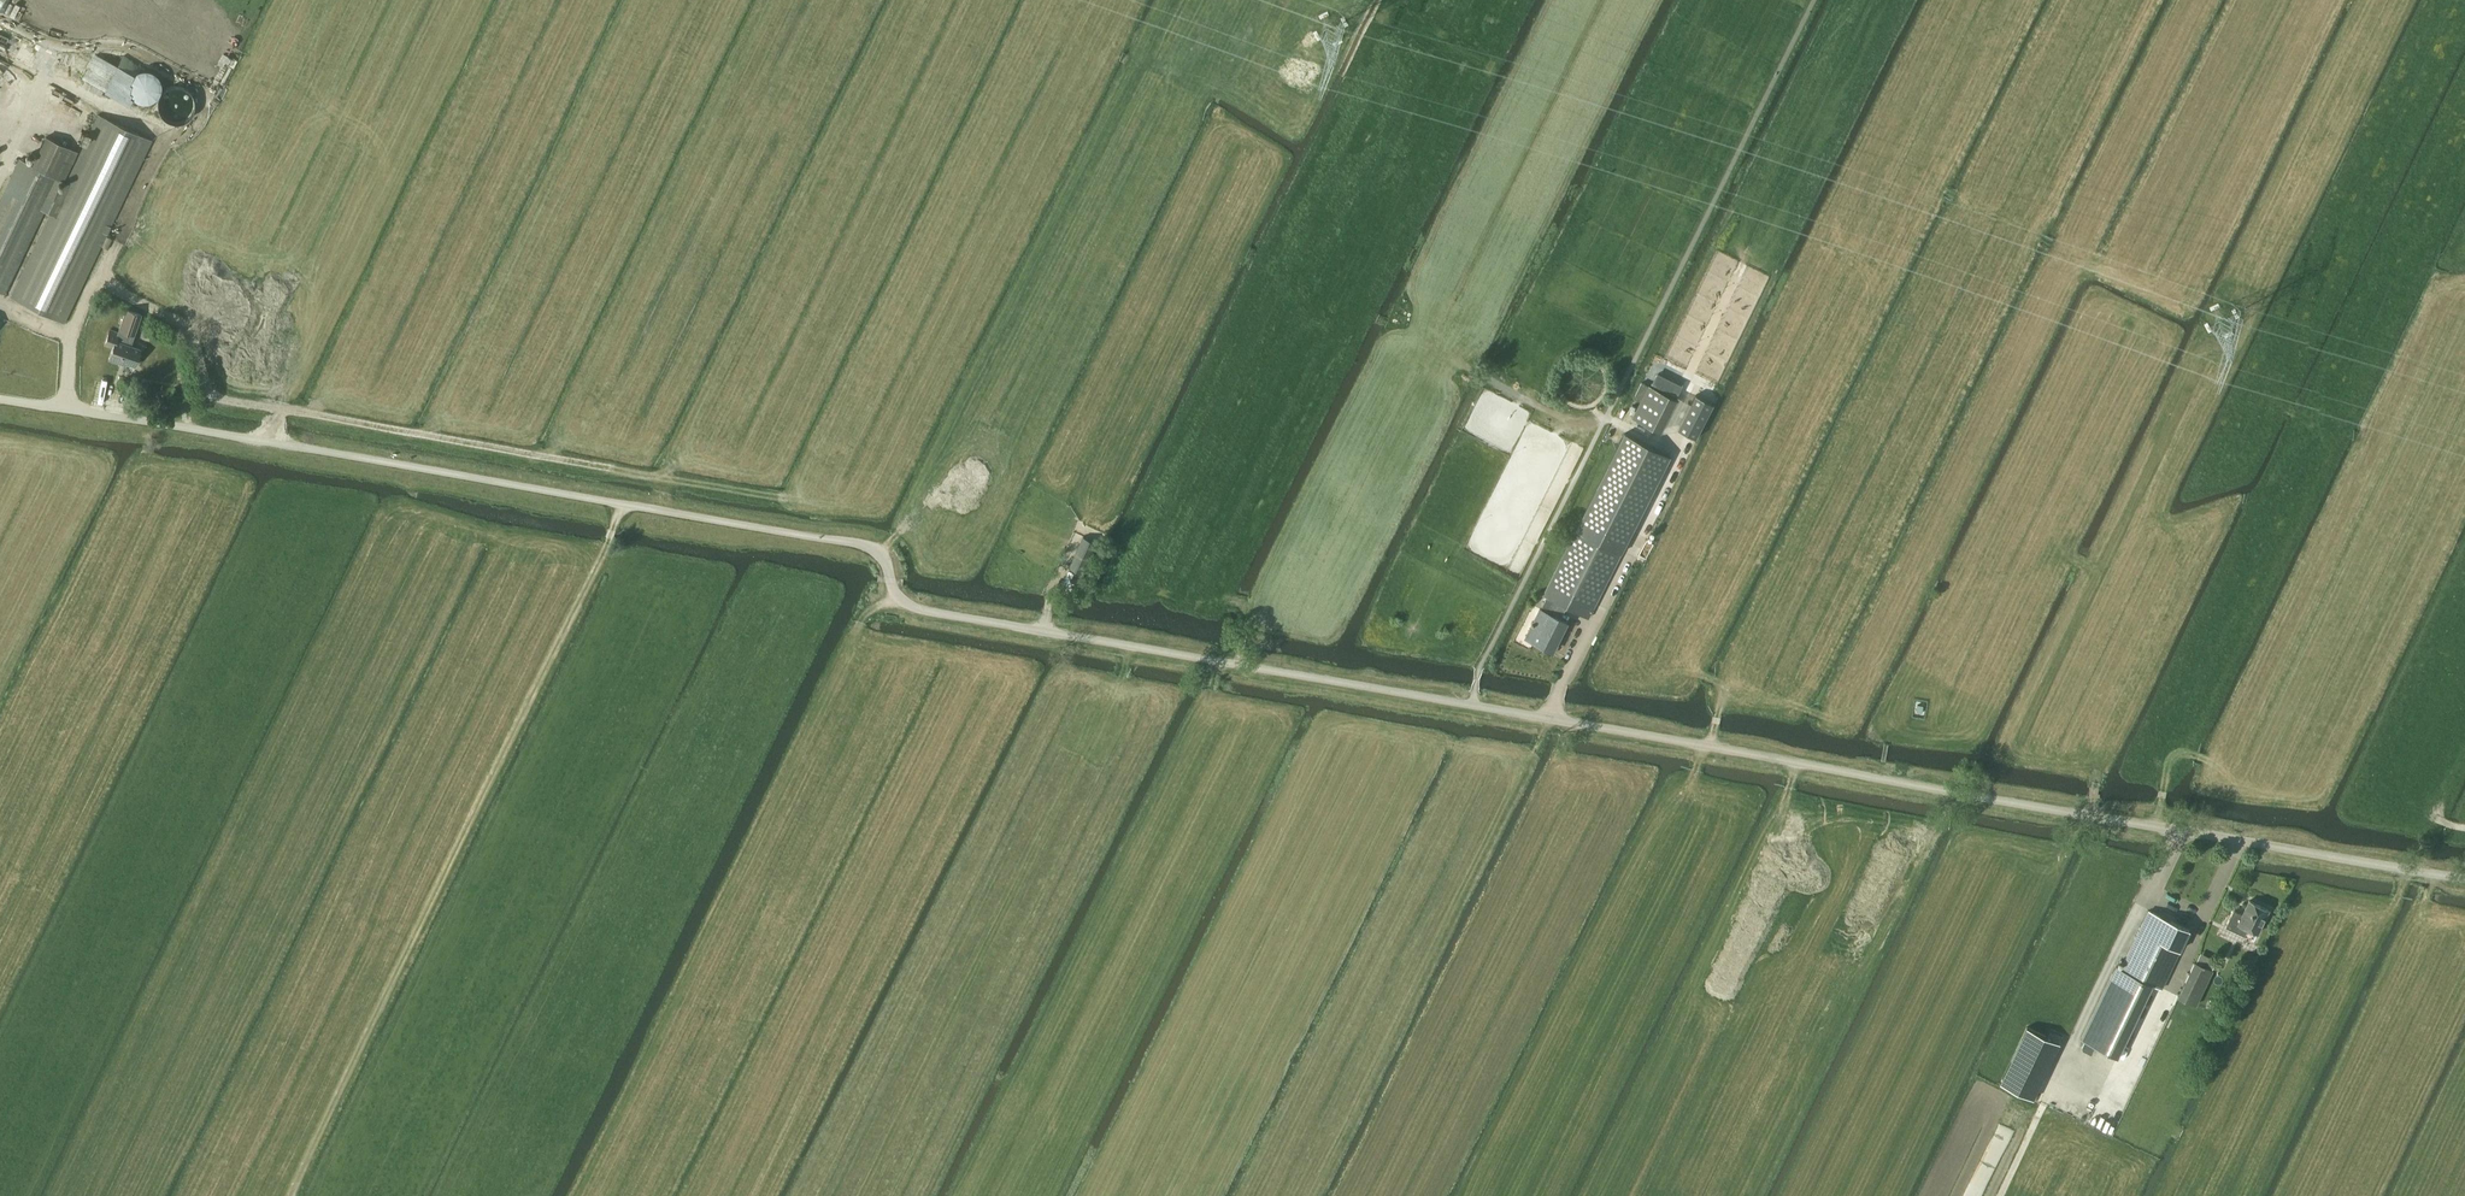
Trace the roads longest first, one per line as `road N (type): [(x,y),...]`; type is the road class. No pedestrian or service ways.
road 1 (unclassified): [(2464,879),(927,611),(902,601),(882,554),(866,546),(0,398)]
road 2 (track): [(662,511),(667,481),(207,396),(190,326),(99,280),(165,130),(0,53)]
road 3 (track): [(1694,778),(1728,691),(1821,716),(1848,673)]

